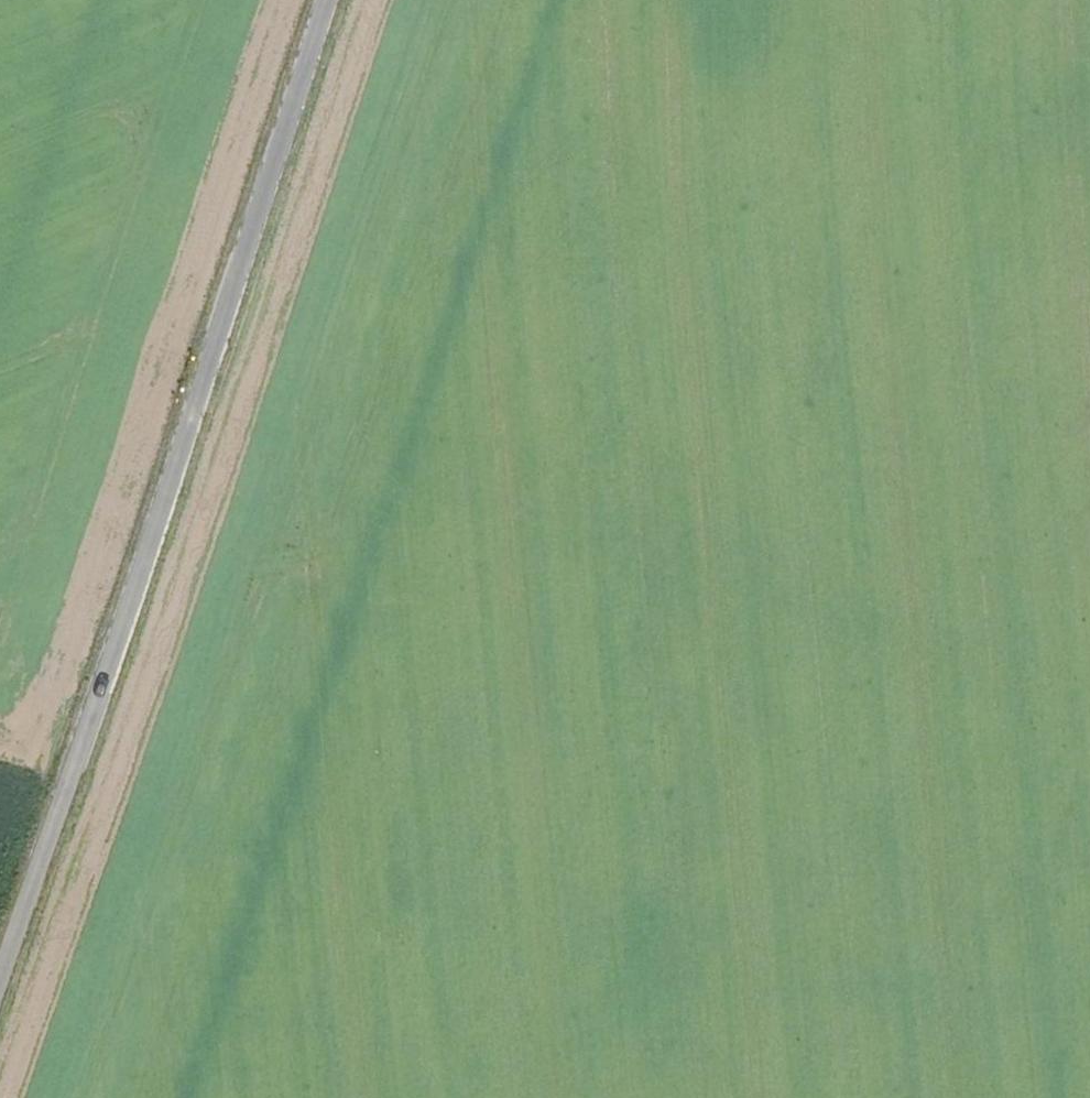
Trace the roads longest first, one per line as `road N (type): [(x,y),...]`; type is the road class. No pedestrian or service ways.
road 1 (unclassified): [(0,949),(320,0)]

